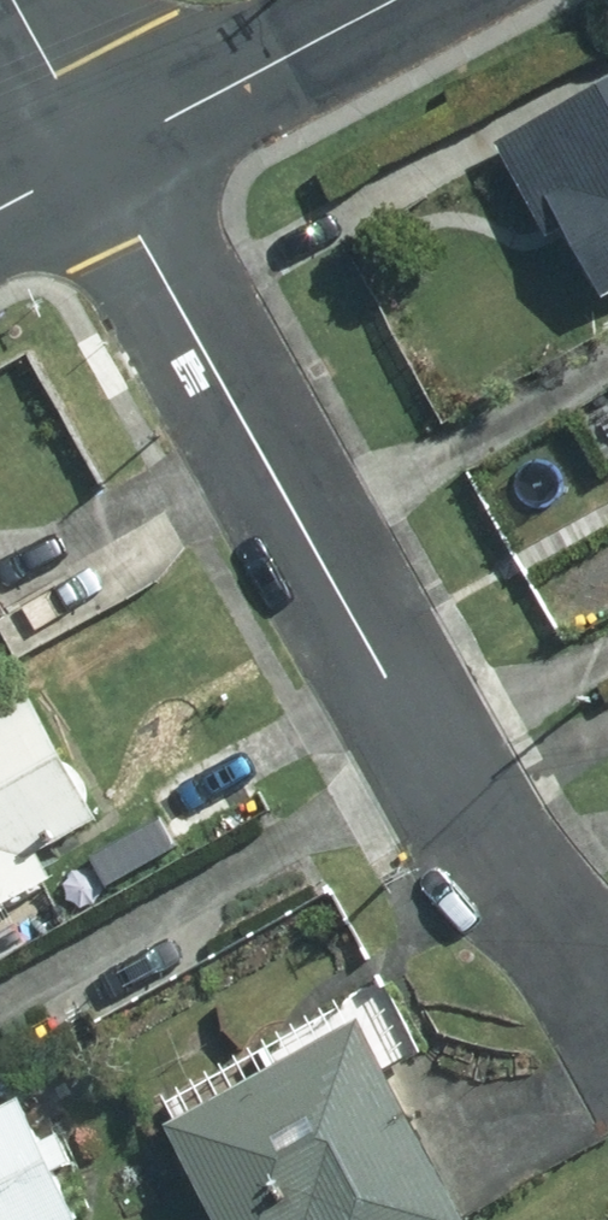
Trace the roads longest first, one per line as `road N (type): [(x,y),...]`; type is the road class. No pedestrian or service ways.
road 1 (residential): [(607,1015),(577,958),(456,803),(98,153)]
road 2 (residential): [(98,153),(392,0)]
road 3 (residential): [(98,153),(13,0)]

